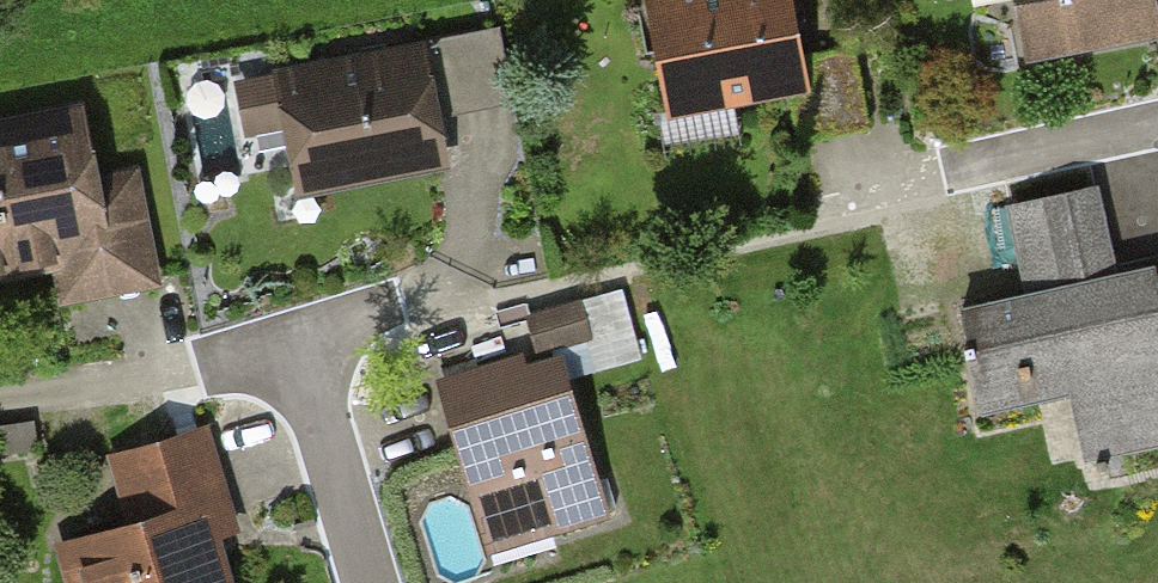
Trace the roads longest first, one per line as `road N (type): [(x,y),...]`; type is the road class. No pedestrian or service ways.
road 1 (residential): [(368,582),(299,351)]
road 2 (residential): [(1157,125),(942,172)]

